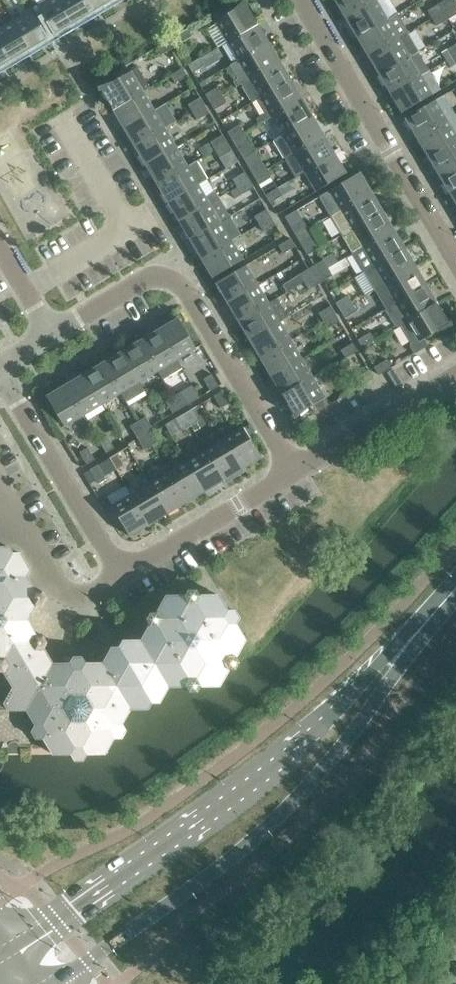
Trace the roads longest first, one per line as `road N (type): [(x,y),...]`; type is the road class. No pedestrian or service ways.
road 1 (secondary): [(402,653),(214,812),(0,953)]
road 2 (secondary): [(54,983),(221,868),(341,760),(402,653)]
road 3 (unclassified): [(298,469),(122,574),(0,369)]
road 4 (residential): [(455,254),(303,0)]
road 5 (unclassified): [(298,469),(190,290),(173,276)]
road 6 (residential): [(298,469),(455,372)]
road 7 (residential): [(50,335),(152,274),(173,276)]

